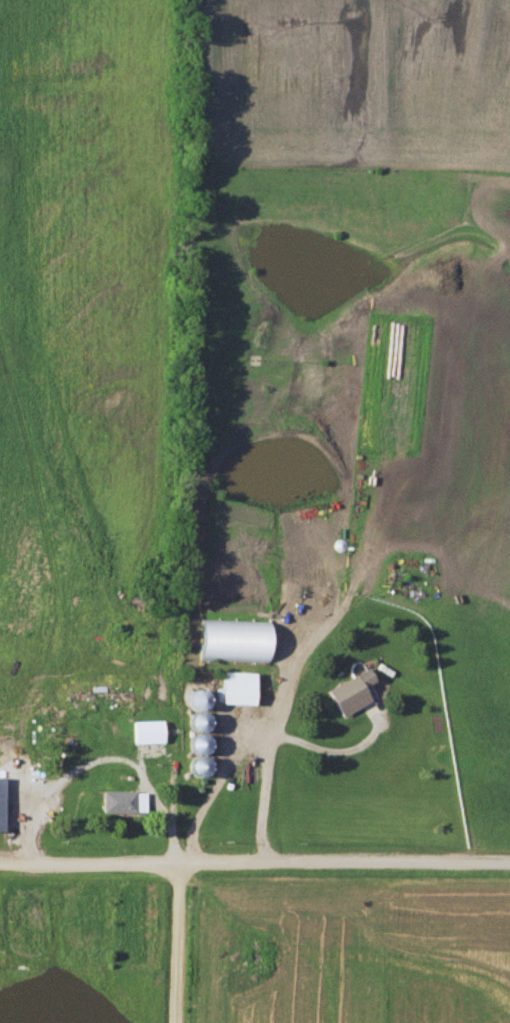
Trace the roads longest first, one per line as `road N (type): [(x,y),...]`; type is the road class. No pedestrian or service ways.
road 1 (residential): [(0,858),(509,860)]
road 2 (residential): [(177,1022),(182,860)]

